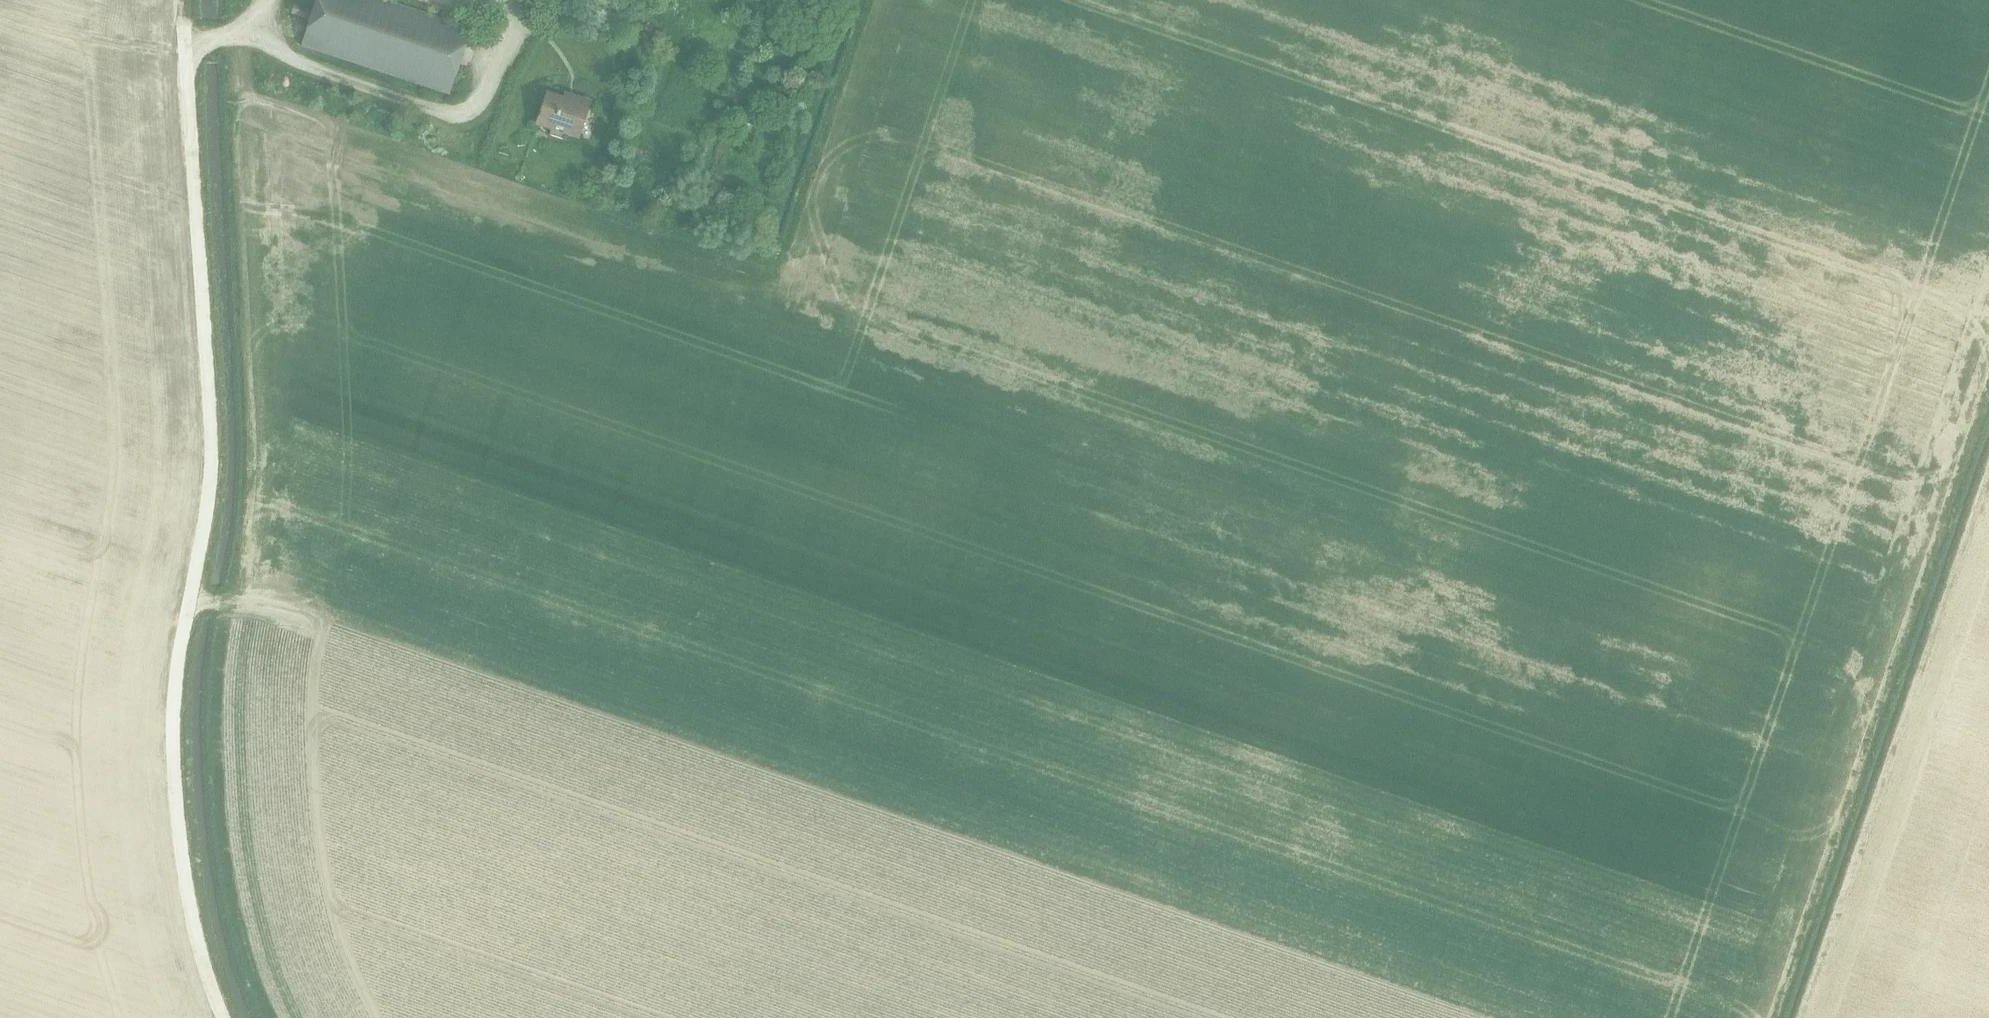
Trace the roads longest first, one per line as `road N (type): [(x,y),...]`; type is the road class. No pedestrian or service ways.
road 1 (track): [(547,0),(521,21),(472,117),(235,34),(192,53),(211,498),(177,703),(179,862),(226,1017)]

